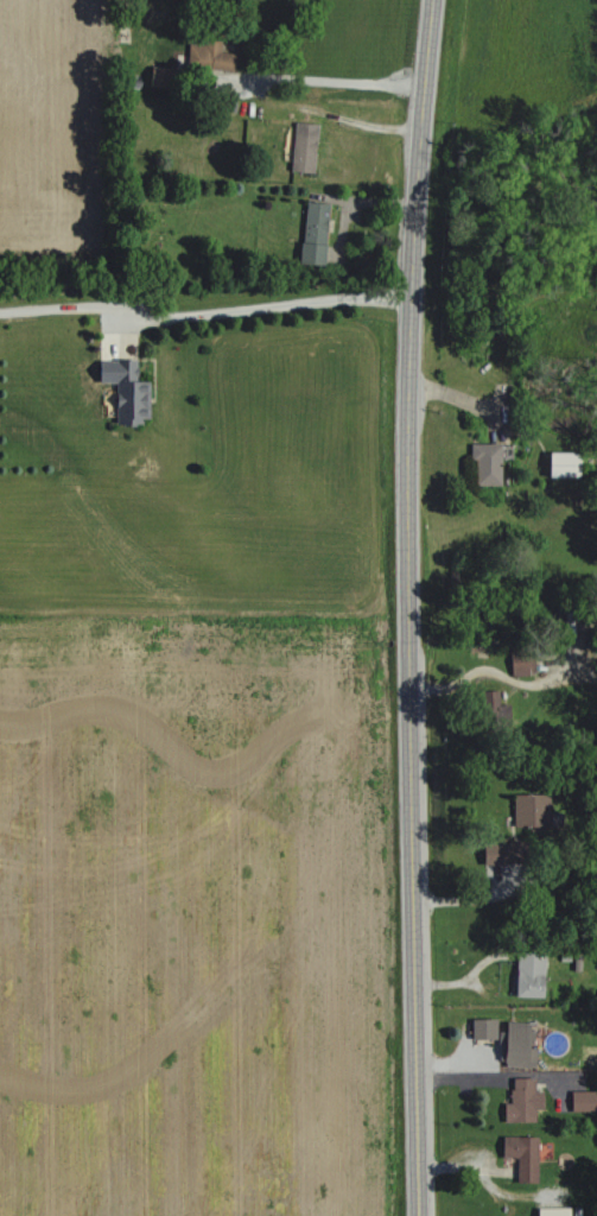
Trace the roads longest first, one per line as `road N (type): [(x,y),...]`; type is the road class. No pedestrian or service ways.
road 1 (primary): [(420,1215),(408,404),(434,0)]

